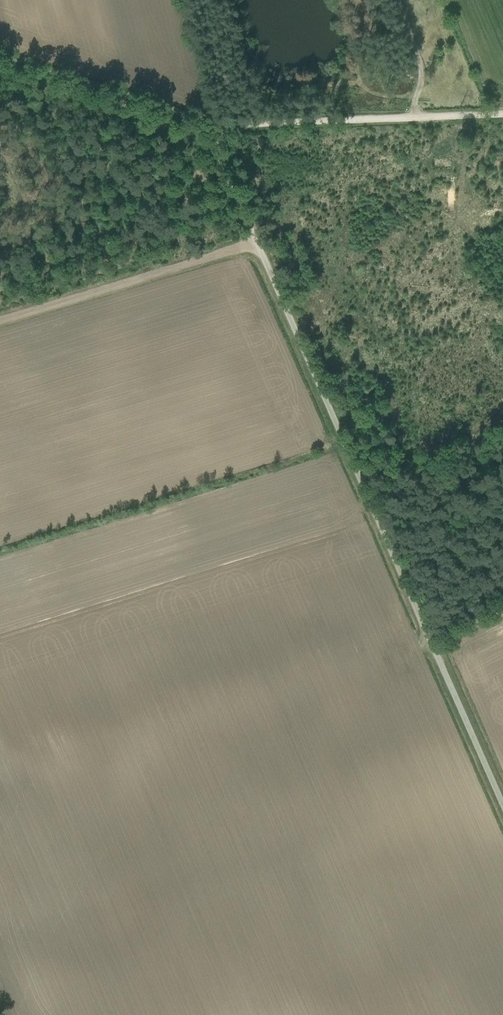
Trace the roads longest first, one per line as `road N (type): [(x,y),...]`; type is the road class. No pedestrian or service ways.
road 1 (unclassified): [(218,129),(217,151),(502,804)]
road 2 (track): [(502,114),(218,129),(188,112),(0,54)]
road 3 (track): [(257,242),(0,319)]

